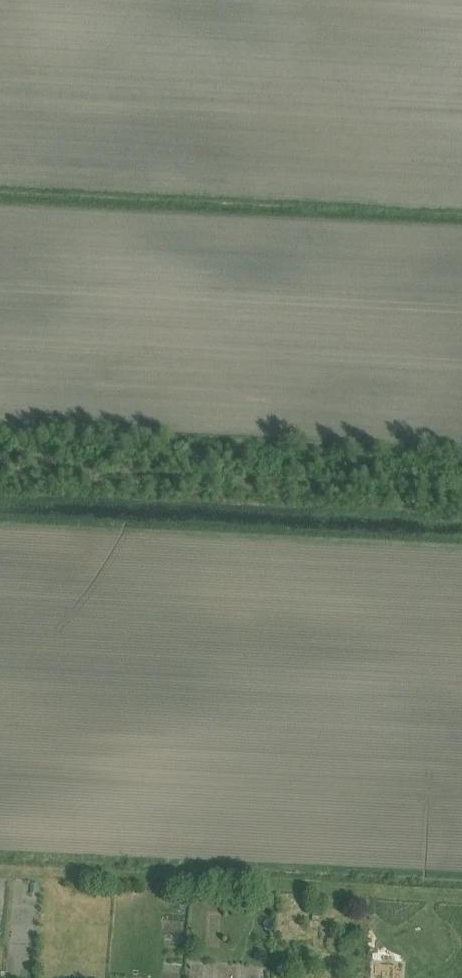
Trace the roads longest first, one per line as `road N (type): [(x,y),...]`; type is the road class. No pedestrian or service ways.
road 1 (track): [(0,871),(461,894)]

